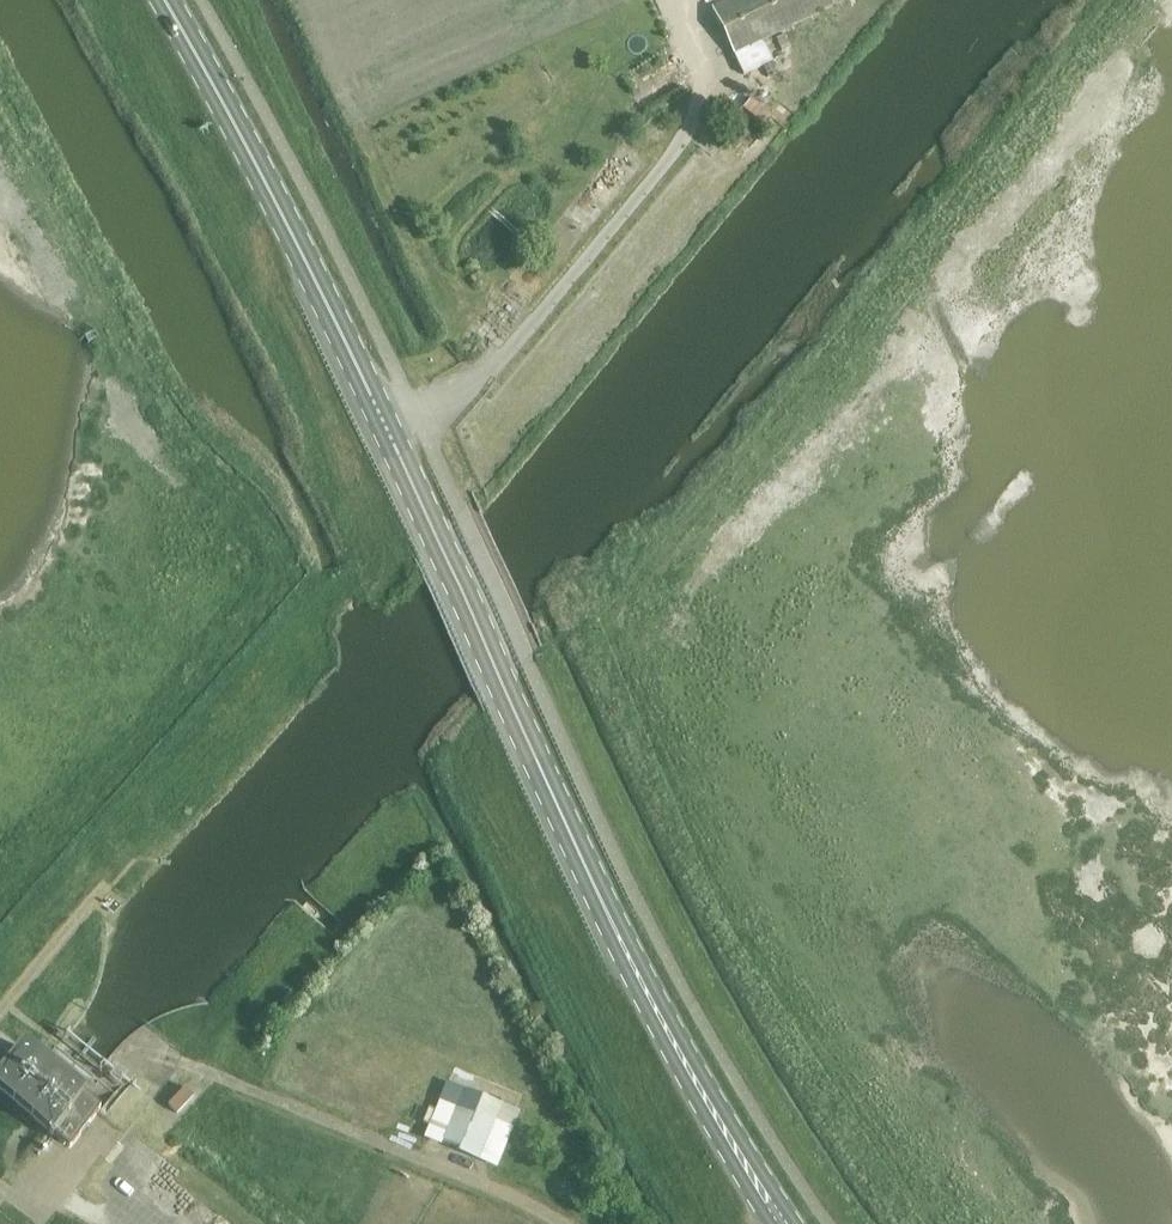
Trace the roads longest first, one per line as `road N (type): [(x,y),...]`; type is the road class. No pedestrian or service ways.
road 1 (primary): [(781,1223),(679,1049),(395,441),(163,0)]

